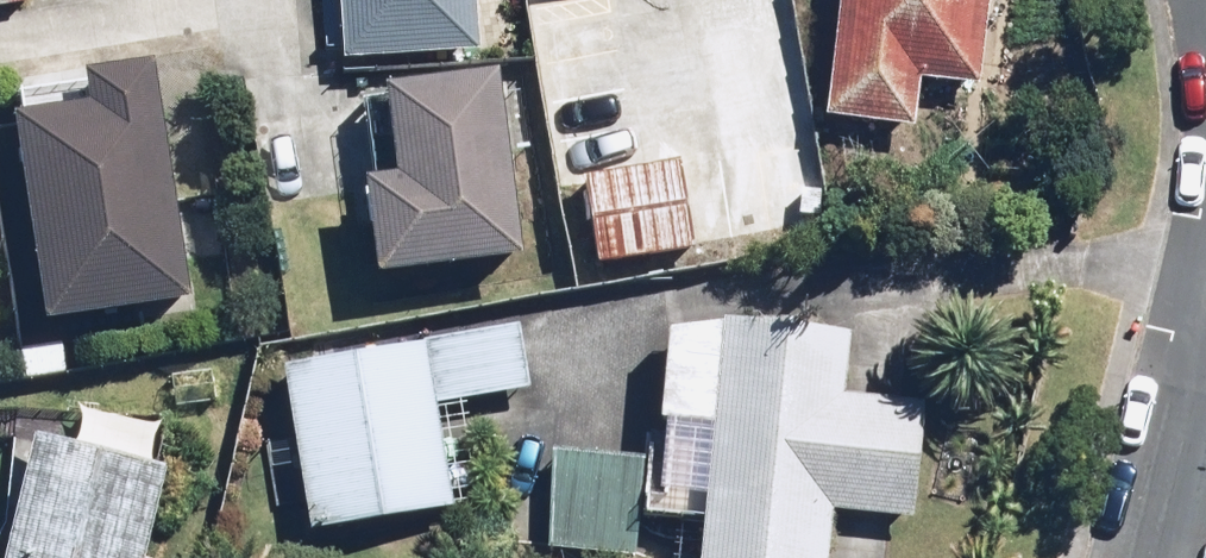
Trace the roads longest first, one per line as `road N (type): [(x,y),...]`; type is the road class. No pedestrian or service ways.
road 1 (residential): [(1205,379),(1161,557)]

